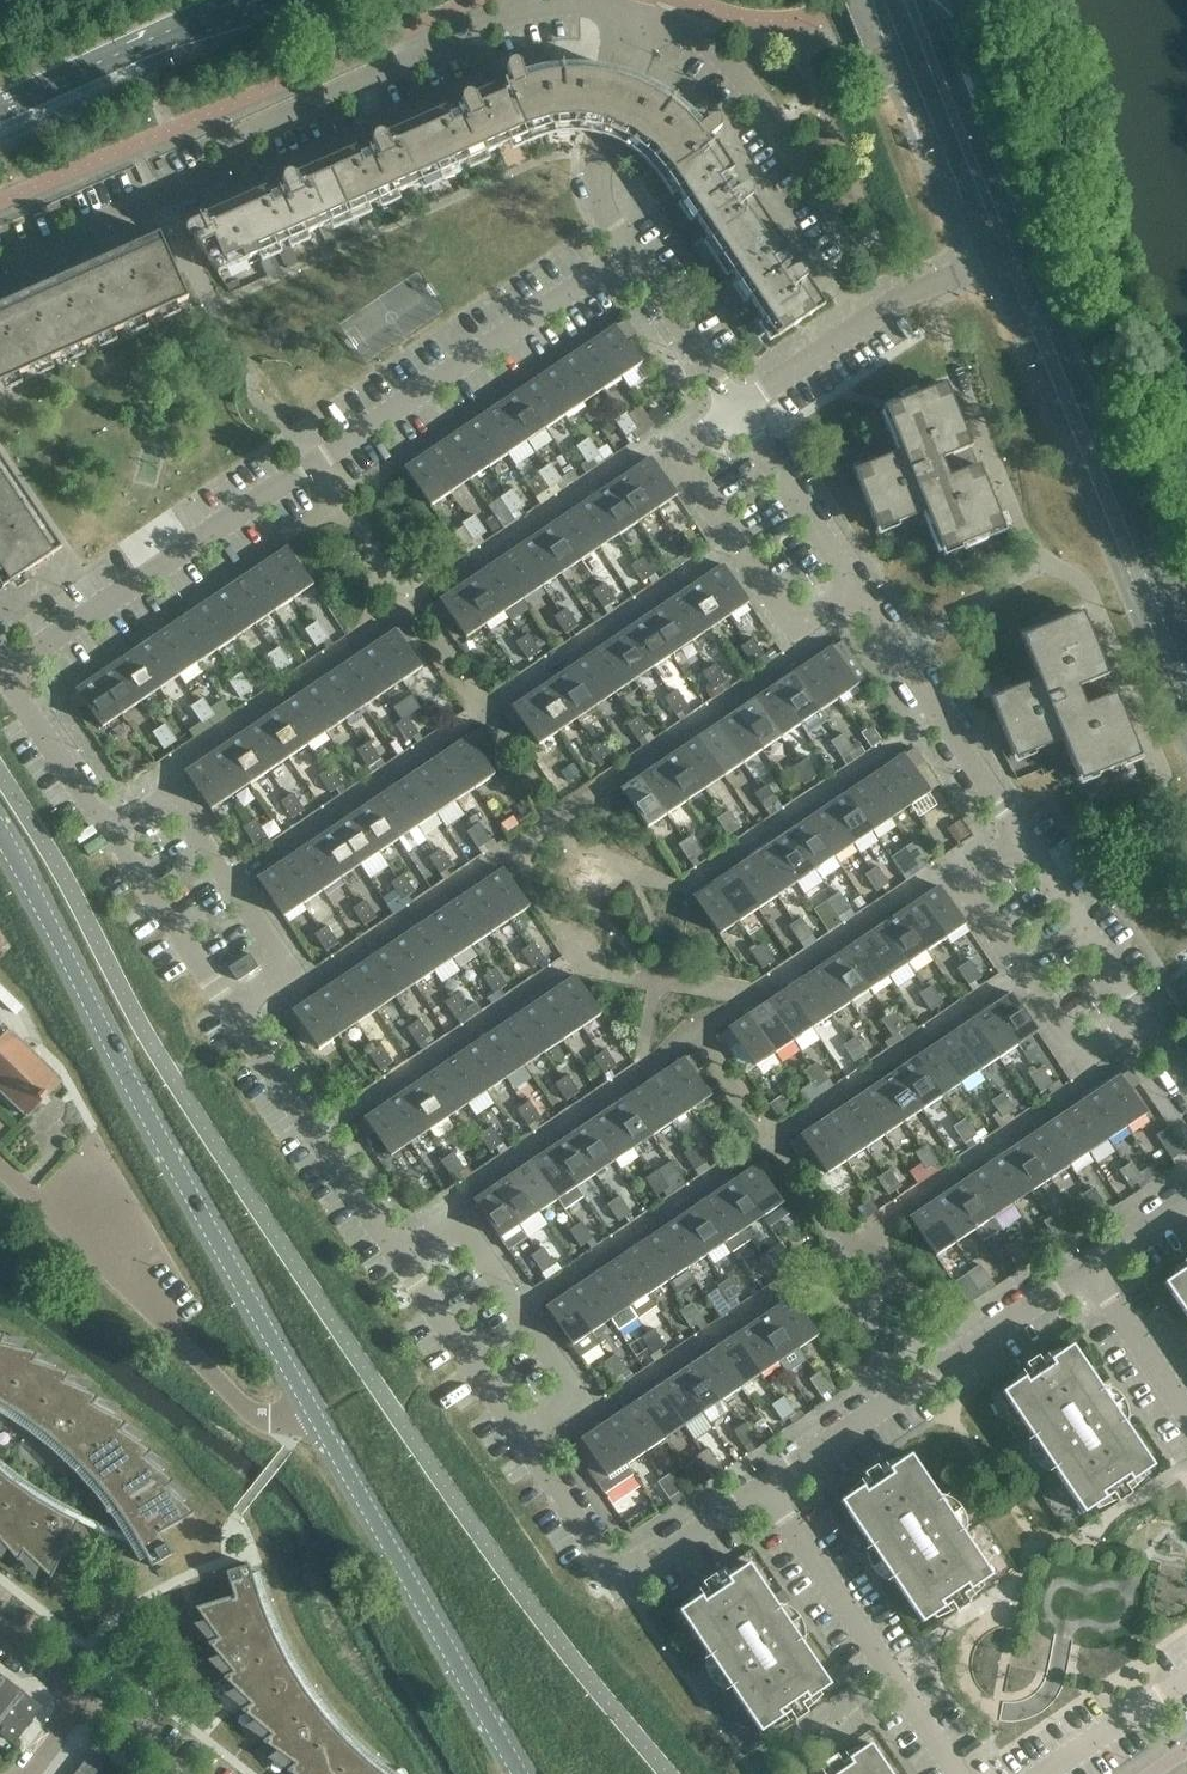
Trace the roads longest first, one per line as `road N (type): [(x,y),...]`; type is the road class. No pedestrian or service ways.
road 1 (residential): [(3,667),(633,257)]
road 2 (residential): [(0,277),(220,172),(240,137),(534,13),(575,5),(635,11)]
road 3 (tertiary): [(317,1418),(0,831)]
road 4 (tertiary): [(1186,699),(1005,237)]
road 5 (residential): [(317,1418),(290,1430),(267,1425),(0,1168)]
road 6 (residential): [(1050,875),(1157,795),(1165,769),(1091,593),(1079,578),(1040,560)]
road 7 (tertiary): [(517,1773),(317,1418)]
road 8 (residential): [(1090,1267),(769,1482)]
road 9 (residential): [(1145,1017),(1081,1059),(960,872),(1021,833)]
road 10 (residential): [(523,1444),(579,1397),(460,1219),(398,1261)]
road 11 (residential): [(858,589),(796,628),(692,472),(684,444),(735,407)]
road 12 (residential): [(960,1773),(769,1482)]
road 13 (residential): [(769,1482),(620,1578),(523,1444)]
road 14 (residential): [(635,11),(696,31),(738,65),(847,241)]
road 15 (residential): [(239,1023),(298,984),(154,778)]
road 16 (residential): [(735,407),(1005,237)]
road 17 (residential): [(398,1261),(239,1023)]
road 18 (secondary): [(0,107),(241,0)]
road 19 (residential): [(633,257),(601,197),(601,149),(635,11)]
road 20 (tertiary): [(1005,237),(906,0)]
road 21 (residential): [(239,1023),(102,816)]
road 22 (residential): [(523,1444),(398,1261)]
road 23 (residential): [(735,407),(858,589)]
road 24 (residential): [(905,651),(1021,833)]
road 25 (residential): [(1040,560),(963,371)]
road 26 (residential): [(633,257),(735,407)]
road 27 (residential): [(1186,1674),(1036,1773)]
road 28 (residential): [(102,816),(3,667)]
road 29 (residential): [(1090,1267),(1186,1412)]
road 30 (residential): [(1050,875),(1145,1017)]
road 31 (residential): [(905,651),(1040,560)]

